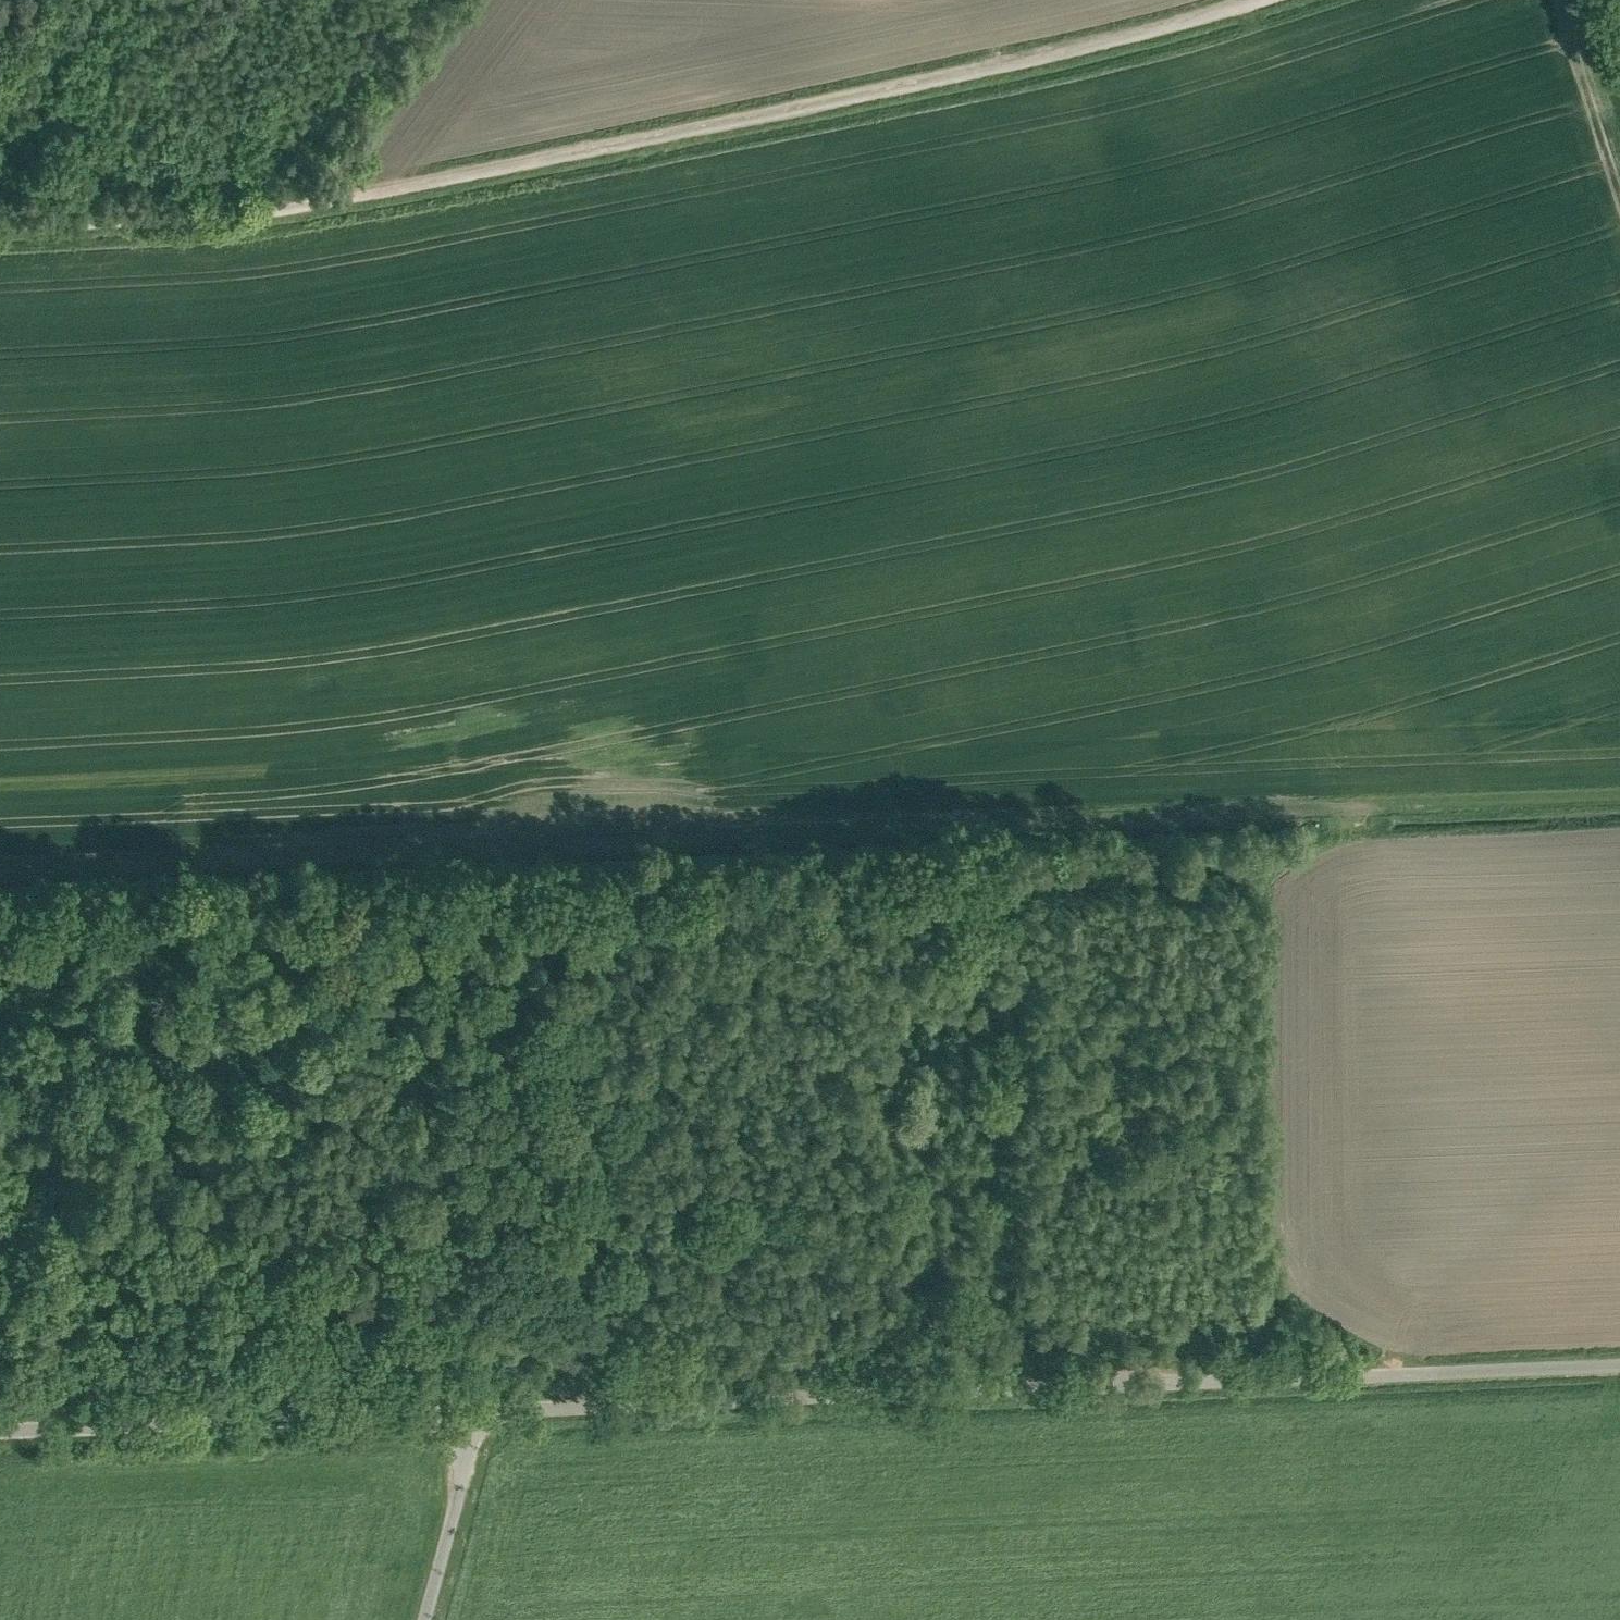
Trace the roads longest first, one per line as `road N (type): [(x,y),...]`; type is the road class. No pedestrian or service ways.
road 1 (unclassified): [(0,1433),(1619,1369)]
road 2 (track): [(0,229),(286,216),(1062,51),(1262,0)]

